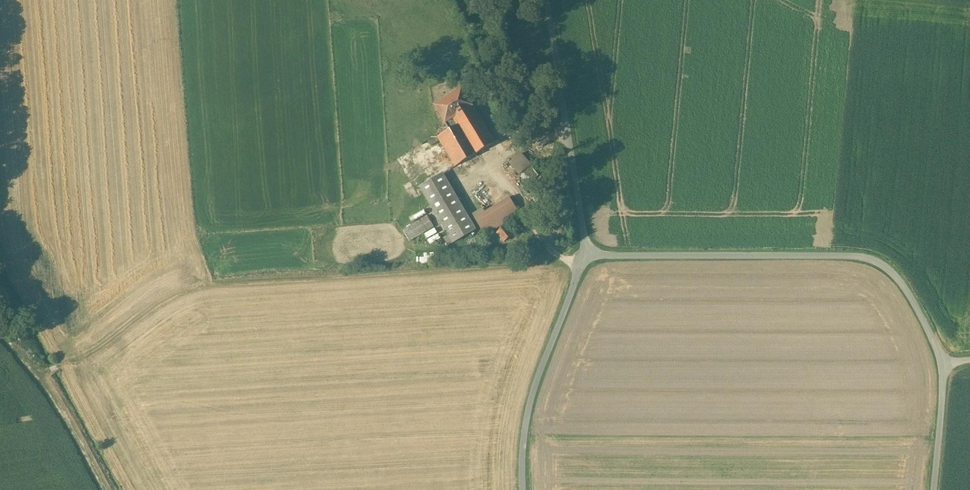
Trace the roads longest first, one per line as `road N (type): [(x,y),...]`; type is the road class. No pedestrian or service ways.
road 1 (track): [(562,260),(186,289),(91,353),(40,374)]
road 2 (unclassified): [(587,253),(835,255),(885,266),(910,295),(943,363),(933,489)]
road 3 (unclassified): [(547,0),(587,253)]
road 4 (unclassified): [(587,253),(534,387),(522,489)]
road 5 (track): [(107,489),(40,374),(0,323)]
road 6 (track): [(581,262),(548,249),(513,192),(485,166)]

